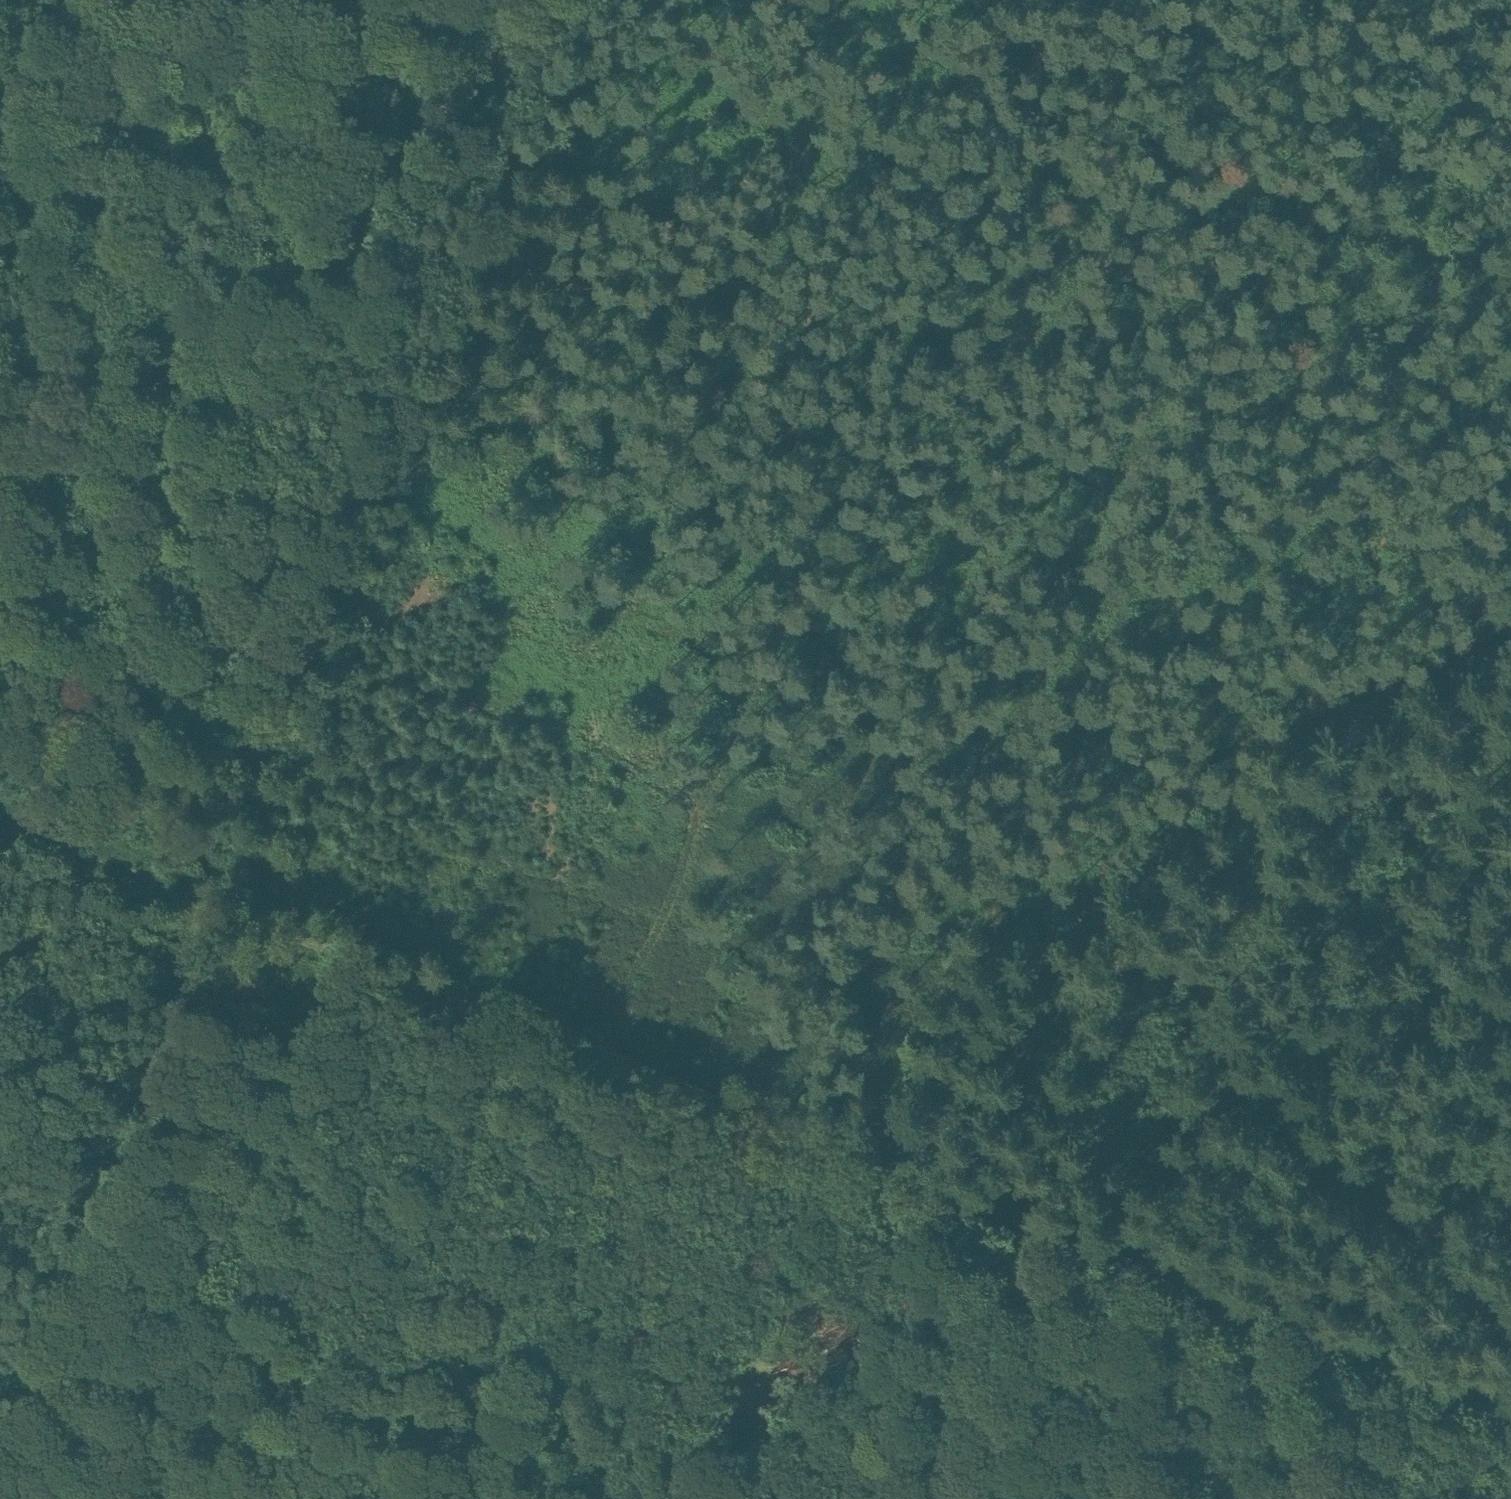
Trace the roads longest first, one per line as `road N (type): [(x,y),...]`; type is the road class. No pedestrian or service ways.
road 1 (track): [(218,919),(1510,1414)]
road 2 (track): [(218,919),(572,0)]
road 3 (track): [(68,847),(40,728),(26,618),(44,567),(53,373),(37,283),(11,223),(0,158)]

